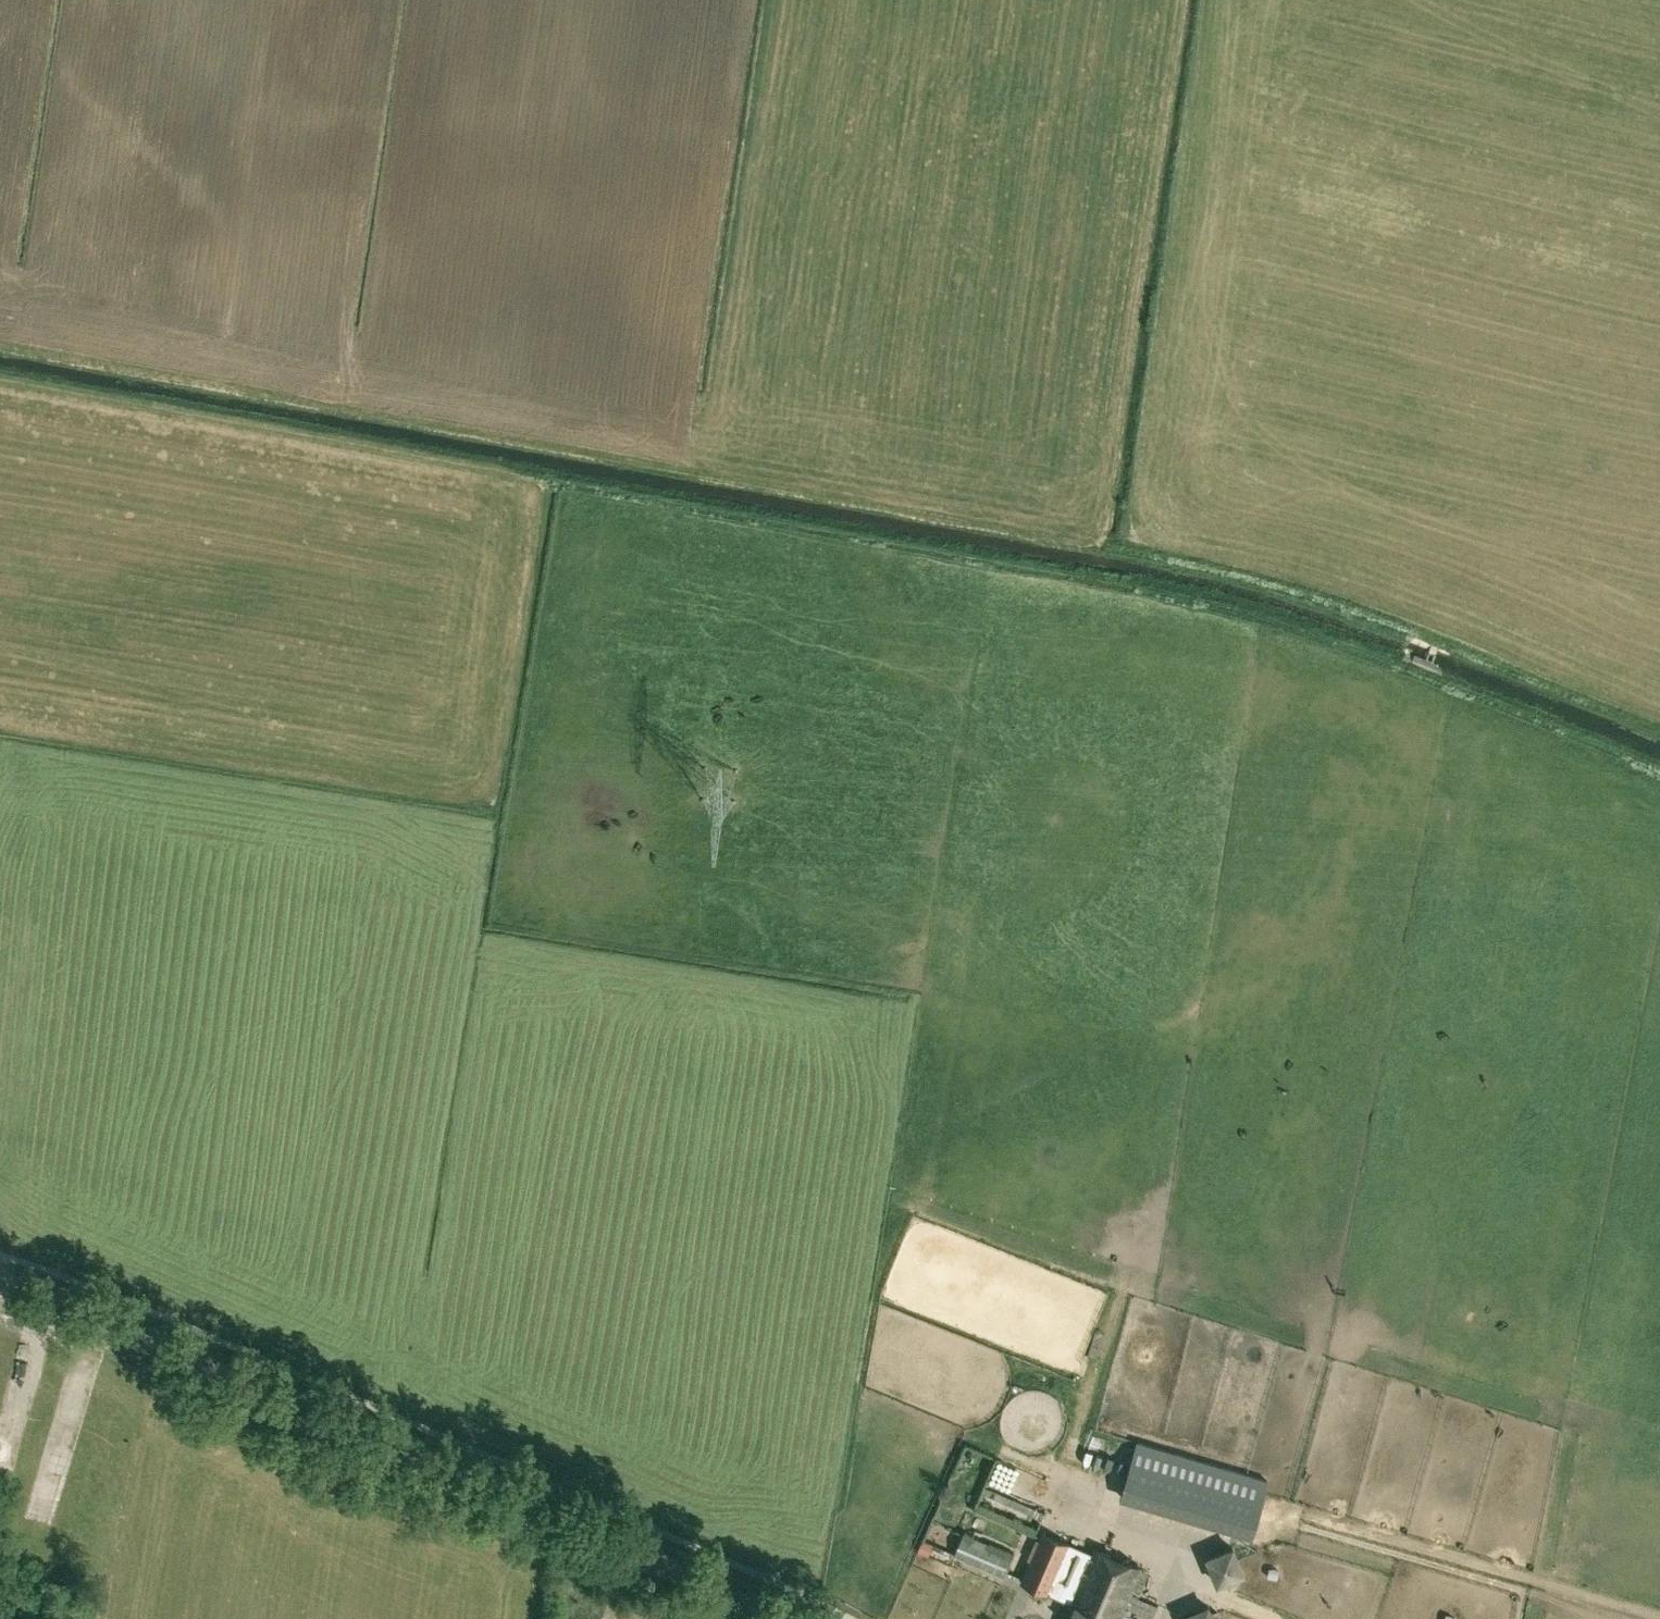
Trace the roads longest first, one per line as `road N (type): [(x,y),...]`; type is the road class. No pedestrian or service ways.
road 1 (unclassified): [(777,1618),(248,1382),(0,1288)]

